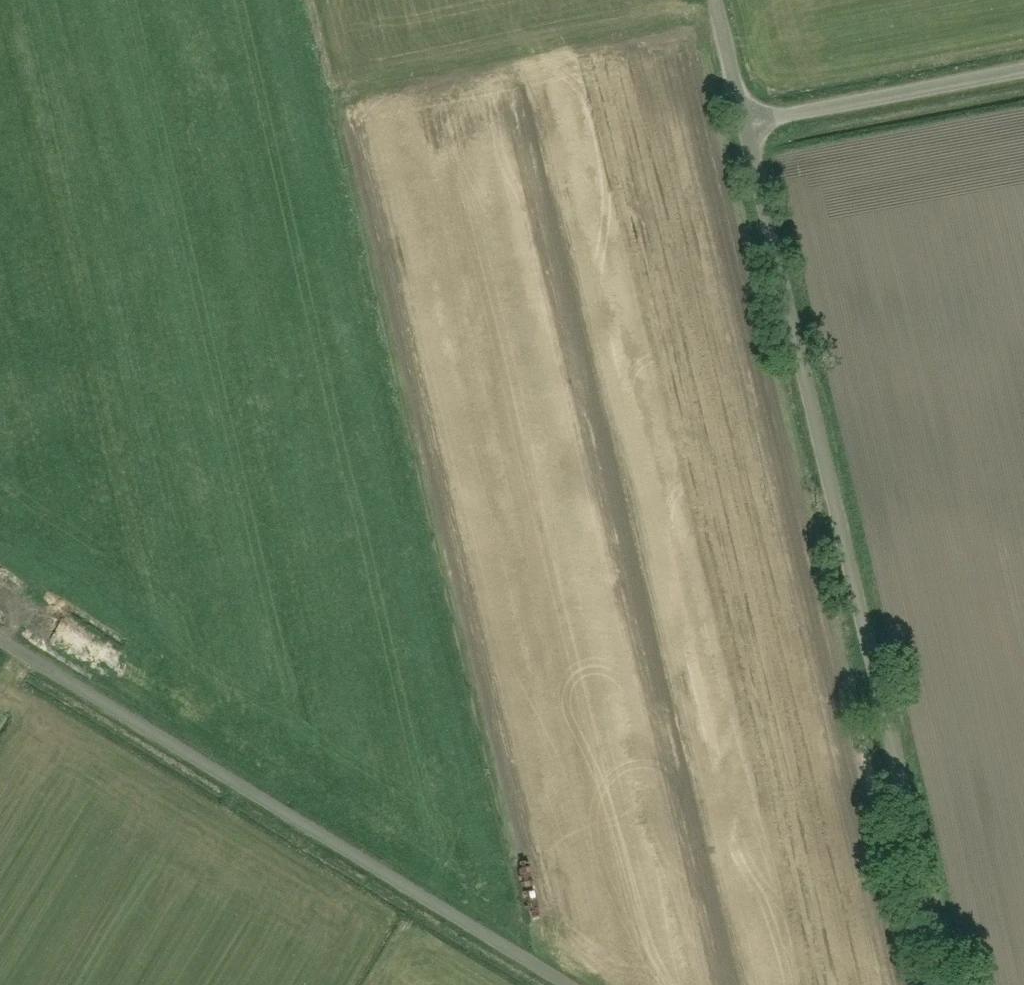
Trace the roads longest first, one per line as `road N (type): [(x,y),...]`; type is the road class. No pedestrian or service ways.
road 1 (unclassified): [(949,984),(743,120)]
road 2 (unclassified): [(573,984),(0,633)]
road 3 (unclassified): [(743,120),(1023,68)]
road 4 (unclassified): [(743,120),(715,0)]

